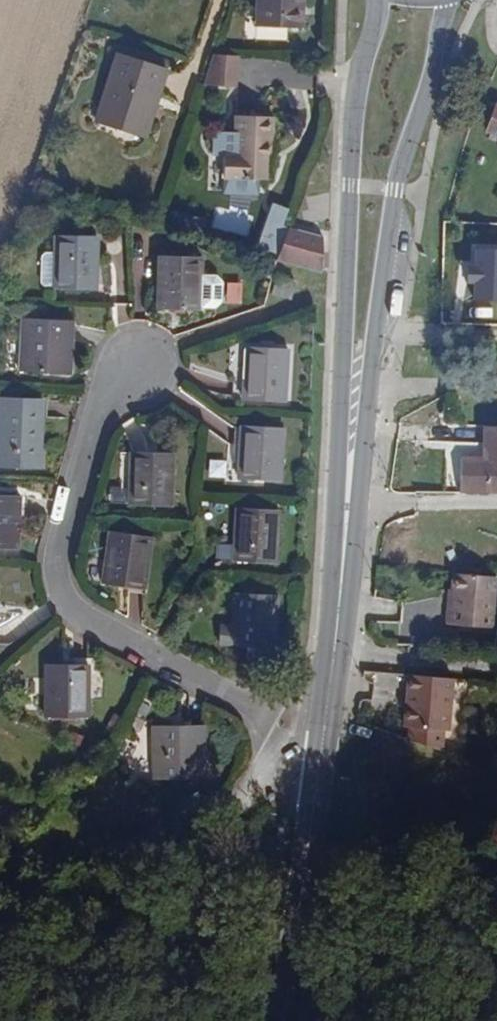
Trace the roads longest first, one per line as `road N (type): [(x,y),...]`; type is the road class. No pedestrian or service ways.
road 1 (tertiary): [(339,611),(395,192),(450,0)]
road 2 (tertiary): [(379,0),(361,76),(351,187),(339,611)]
road 3 (residential): [(144,362),(109,396),(59,546),(70,603),(248,709),(301,727)]
road 4 (residential): [(0,942),(151,849),(235,809),(301,727)]
road 5 (tertiary): [(284,1020),(324,734)]
road 6 (tertiary): [(324,734),(339,611)]

